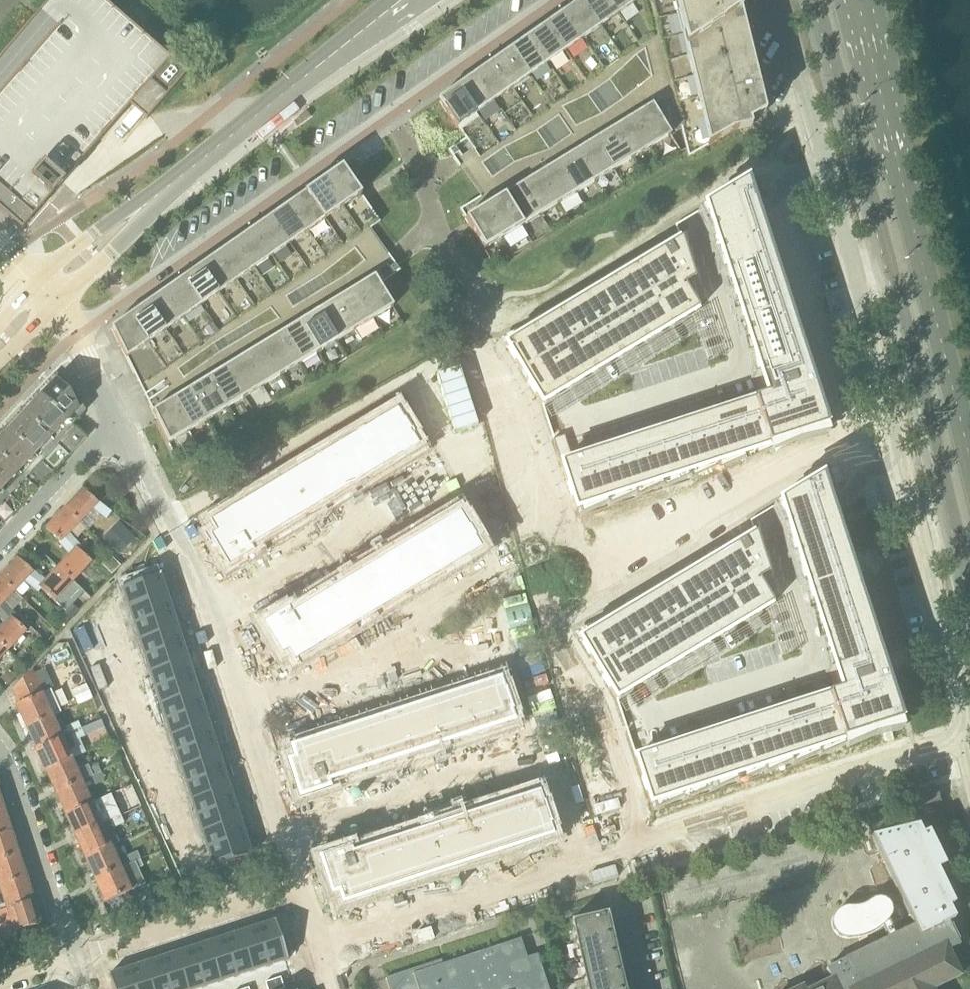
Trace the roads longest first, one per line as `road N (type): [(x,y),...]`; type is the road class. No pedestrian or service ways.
road 1 (residential): [(770,0),(964,719),(960,751),(647,855),(323,946)]
road 2 (primary): [(812,0),(969,603)]
road 3 (residential): [(76,337),(554,0)]
road 4 (residential): [(301,881),(219,631),(120,436)]
road 5 (primary): [(969,458),(858,0)]
road 6 (tertiary): [(46,294),(401,0)]
road 7 (residential): [(74,956),(301,881)]
road 8 (residential): [(74,956),(0,754)]
road 9 (residential): [(0,549),(120,436)]

